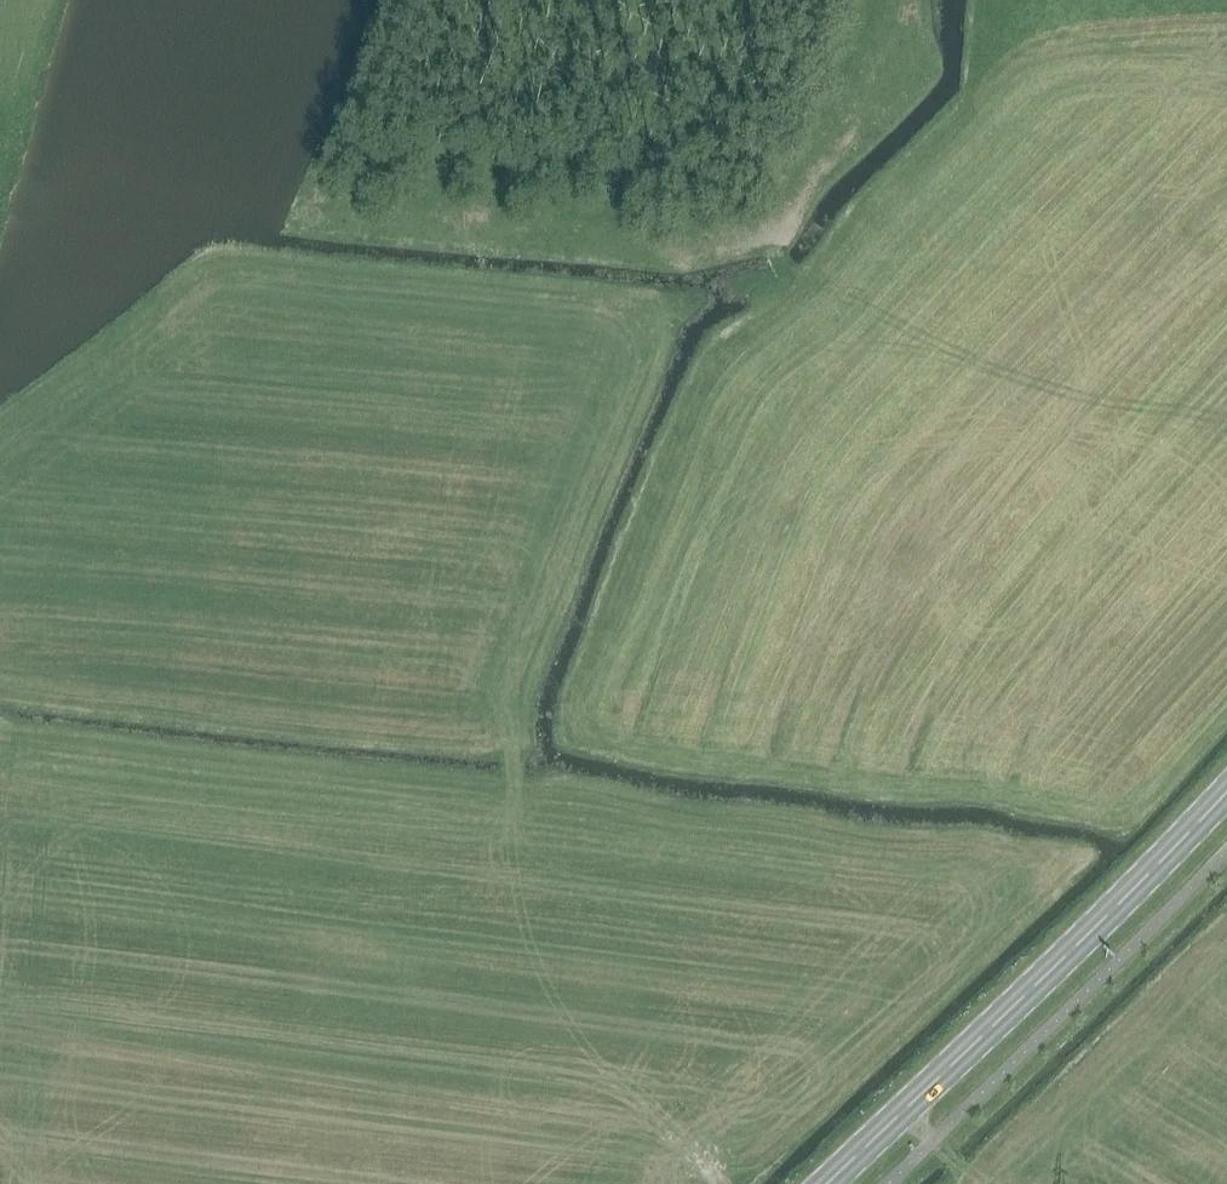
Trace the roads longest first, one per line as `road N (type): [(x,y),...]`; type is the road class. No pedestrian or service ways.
road 1 (tertiary): [(825,1183),(1226,791)]

